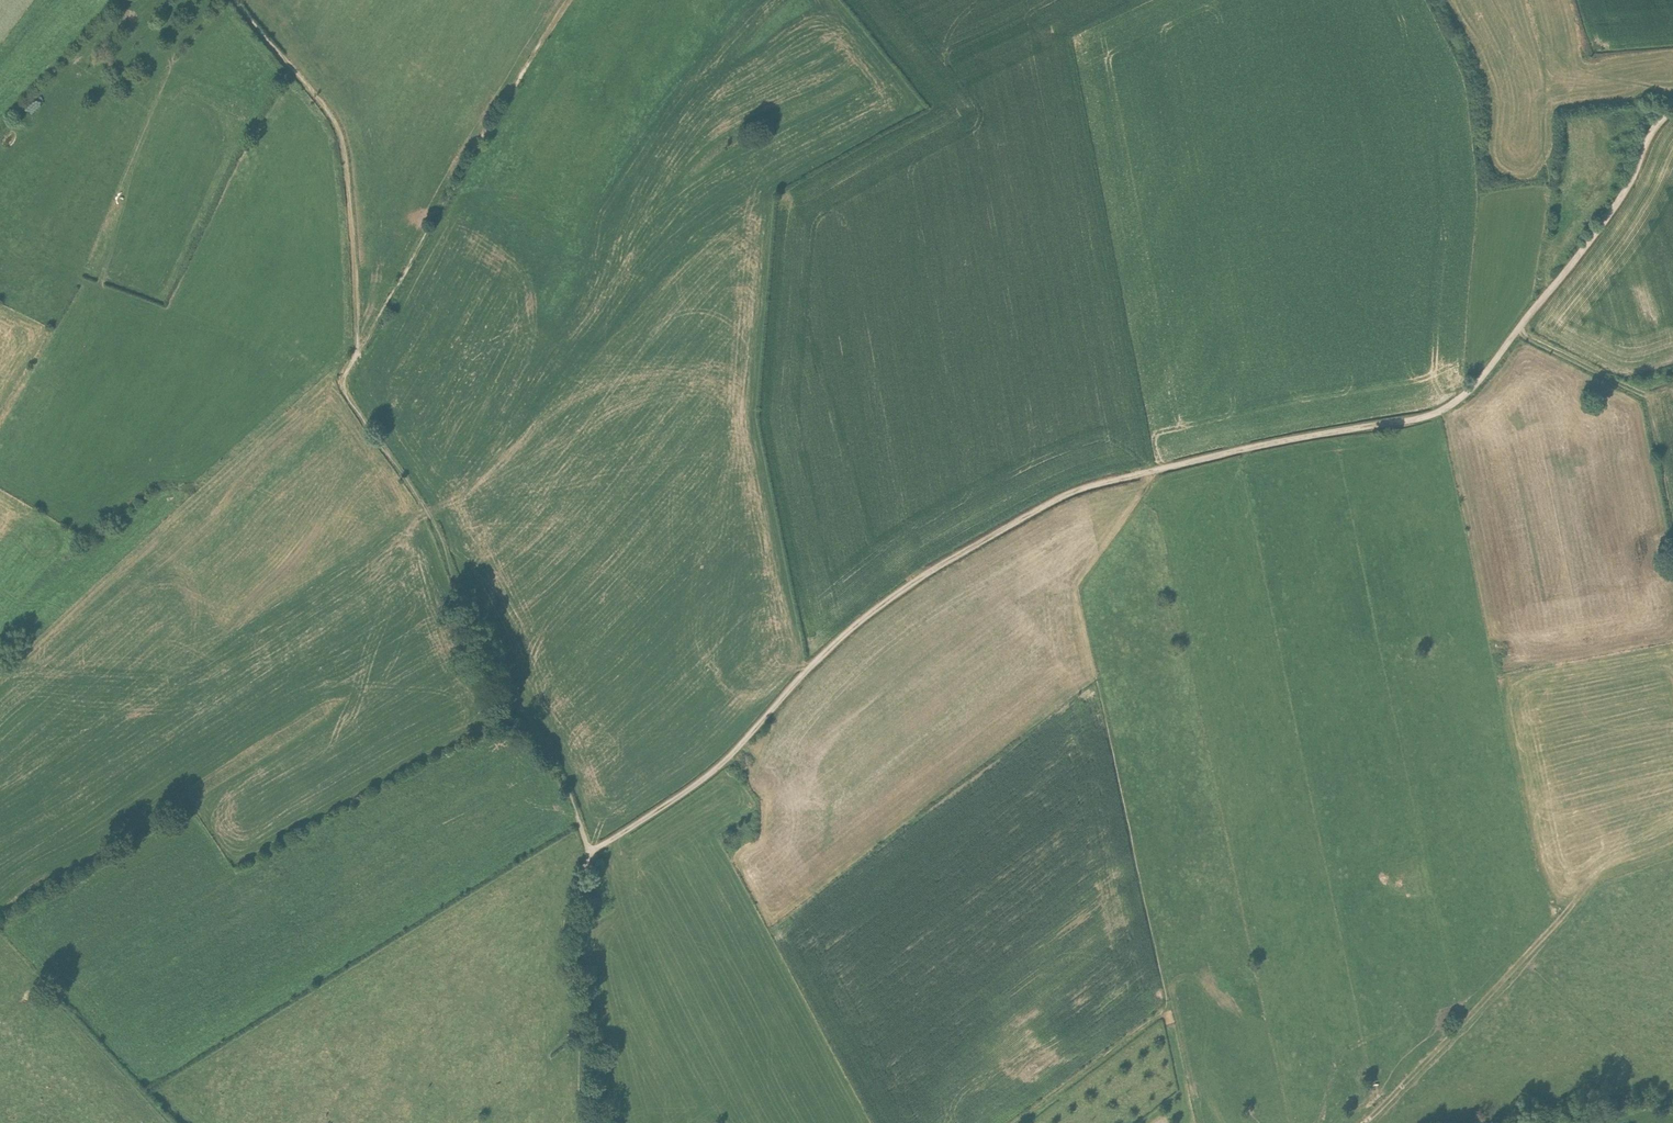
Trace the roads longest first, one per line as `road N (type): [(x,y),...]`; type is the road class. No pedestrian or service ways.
road 1 (track): [(587,851),(715,770),(821,656),(904,588),(1059,499),(1158,470)]
road 2 (track): [(587,851),(563,779),(490,672),(430,518),(344,390),(357,354)]
road 3 (track): [(1158,470),(1437,413),(1476,384),(1544,296)]
road 4 (track): [(357,354),(569,0)]
road 5 (track): [(357,354),(341,139),(234,0)]
road 6 (track): [(587,851),(576,931),(603,1122)]
road 7 (track): [(1544,296),(1615,206),(1648,137),(1672,109)]
road 8 (track): [(1167,1001),(1163,1012),(1015,1122)]
road 9 (track): [(1518,331),(1639,393)]

